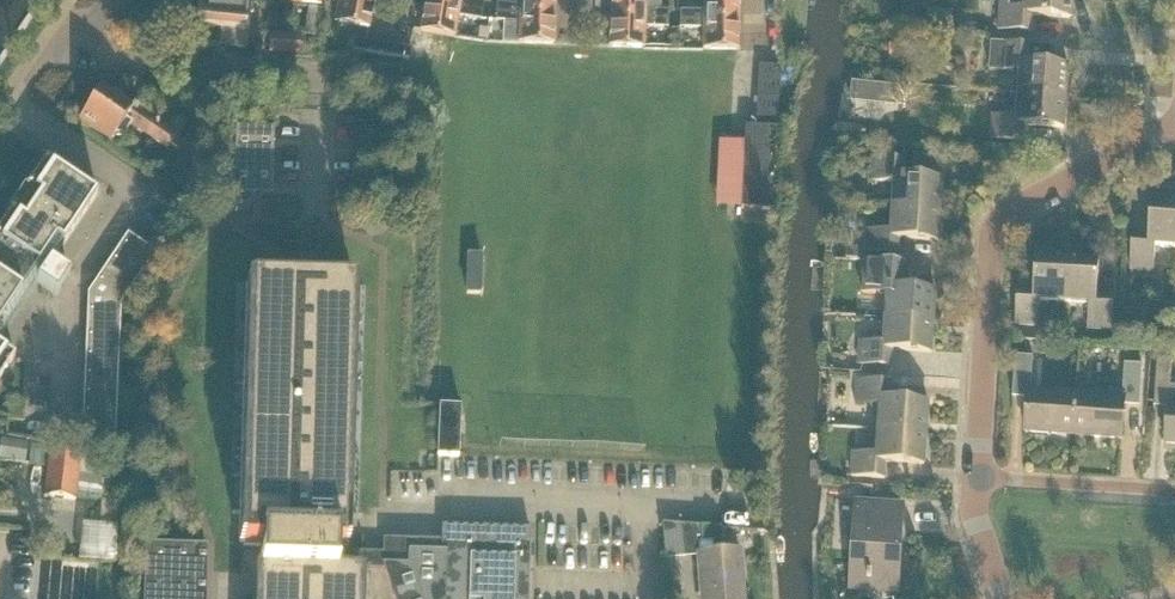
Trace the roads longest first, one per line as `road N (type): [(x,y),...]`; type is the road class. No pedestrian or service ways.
road 1 (residential): [(1002,598),(977,506),(994,235),(1016,209),(1174,127)]

